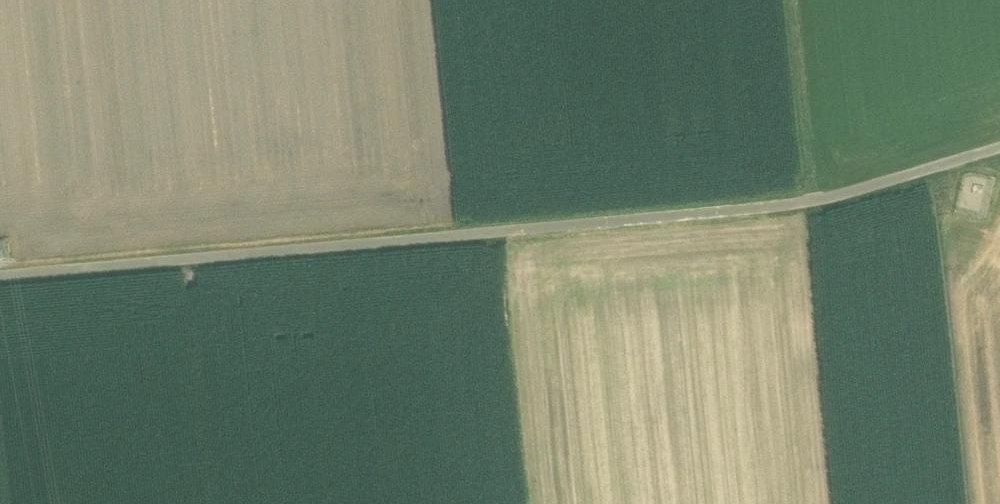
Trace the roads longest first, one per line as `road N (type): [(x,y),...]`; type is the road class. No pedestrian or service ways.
road 1 (unclassified): [(0,279),(805,209),(999,150)]

